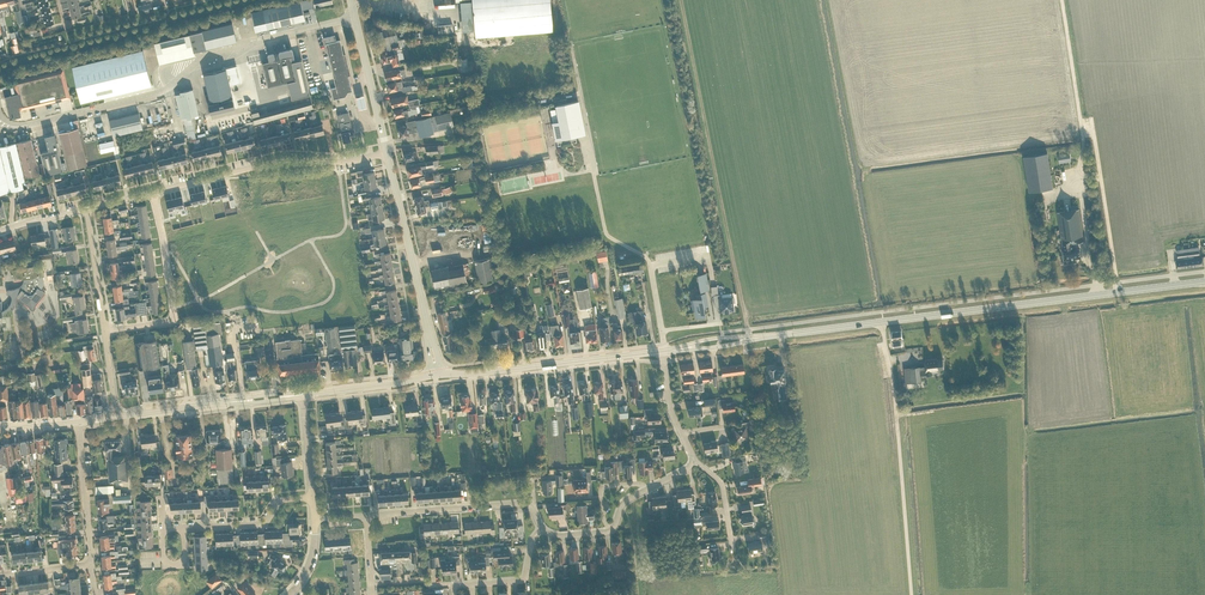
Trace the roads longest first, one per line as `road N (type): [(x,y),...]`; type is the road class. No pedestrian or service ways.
road 1 (primary): [(783,334),(1204,281)]
road 2 (track): [(749,341),(681,0)]
road 3 (unclassified): [(30,124),(158,93),(220,50),(355,17)]
road 4 (residential): [(153,192),(284,160),(387,153)]
road 5 (primary): [(436,375),(665,351)]
road 6 (tertiary): [(436,375),(387,153)]
road 7 (residential): [(105,332),(174,316),(153,192)]
road 8 (residential): [(366,515),(531,503)]
road 9 (residential): [(183,527),(266,522),(280,499),(312,497)]
road 10 (residential): [(91,564),(79,423)]
road 11 (tertiary): [(387,153),(355,17)]
road 12 (primary): [(303,394),(436,375)]
road 13 (residential): [(105,332),(87,208)]
road 14 (residential): [(453,586),(524,579),(543,529)]

